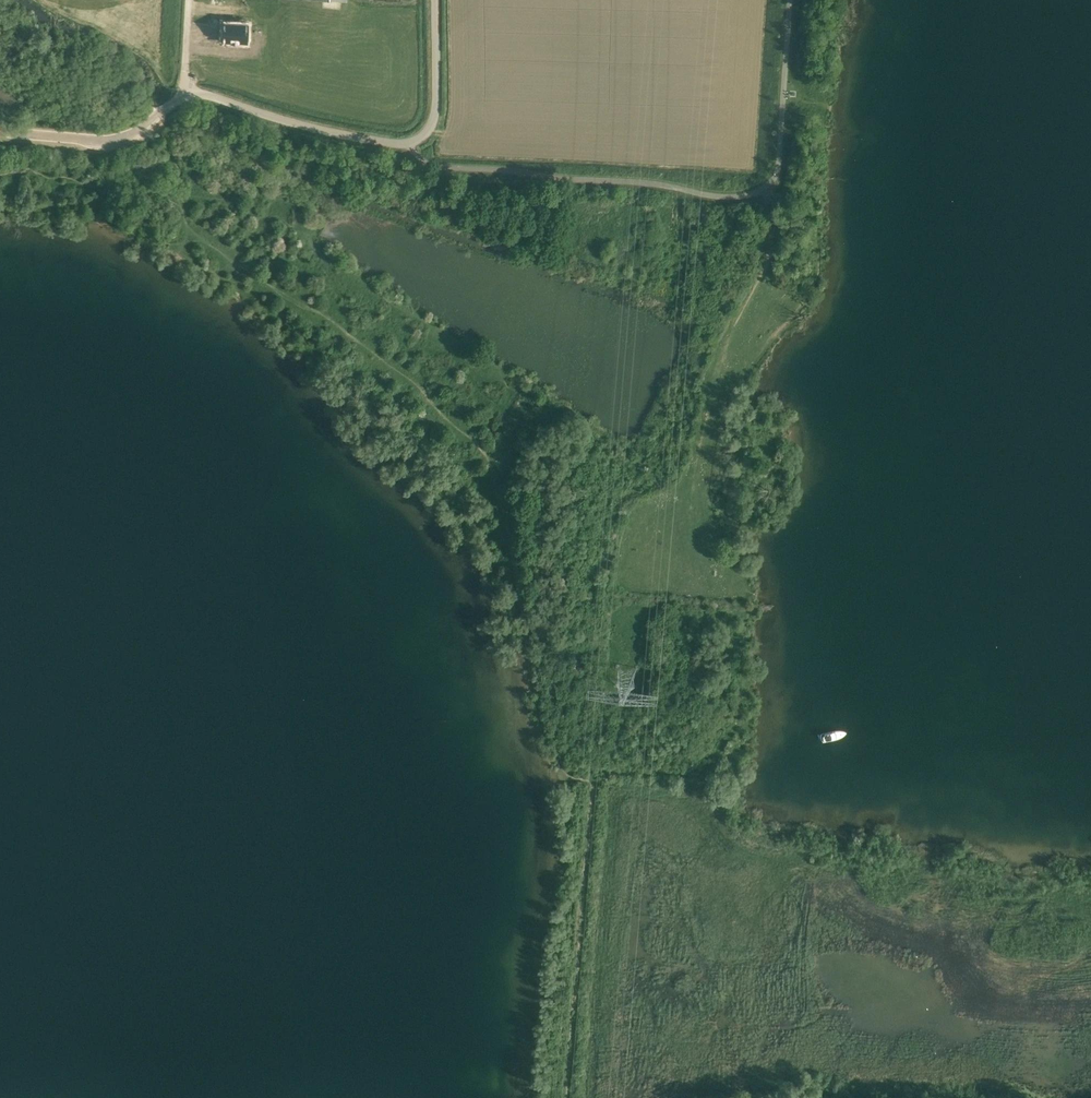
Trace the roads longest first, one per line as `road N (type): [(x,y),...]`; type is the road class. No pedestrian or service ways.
road 1 (unclassified): [(0,132),(126,137),(181,98),(200,95),(315,130),(409,144),(435,116),(436,0)]

